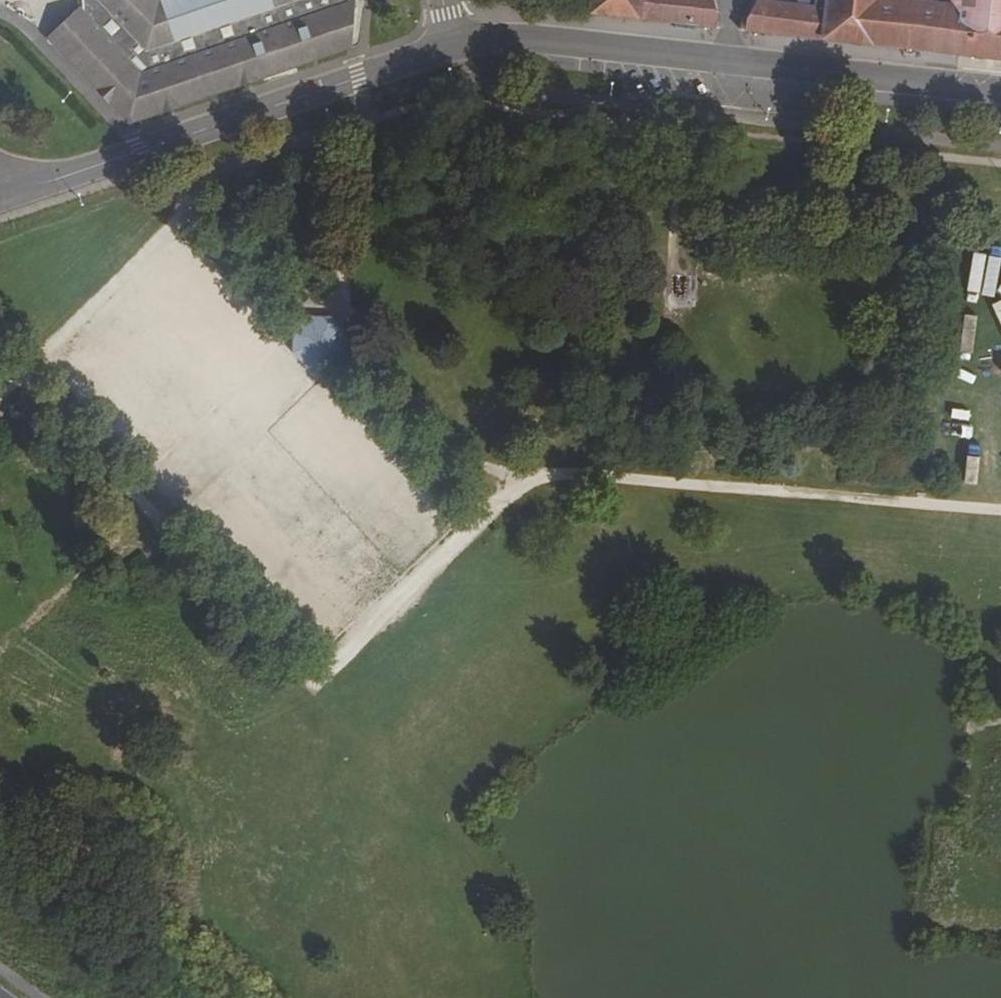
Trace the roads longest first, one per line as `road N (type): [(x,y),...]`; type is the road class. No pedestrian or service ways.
road 1 (residential): [(456,47),(520,36),(1000,89)]
road 2 (residential): [(456,47),(0,196)]

